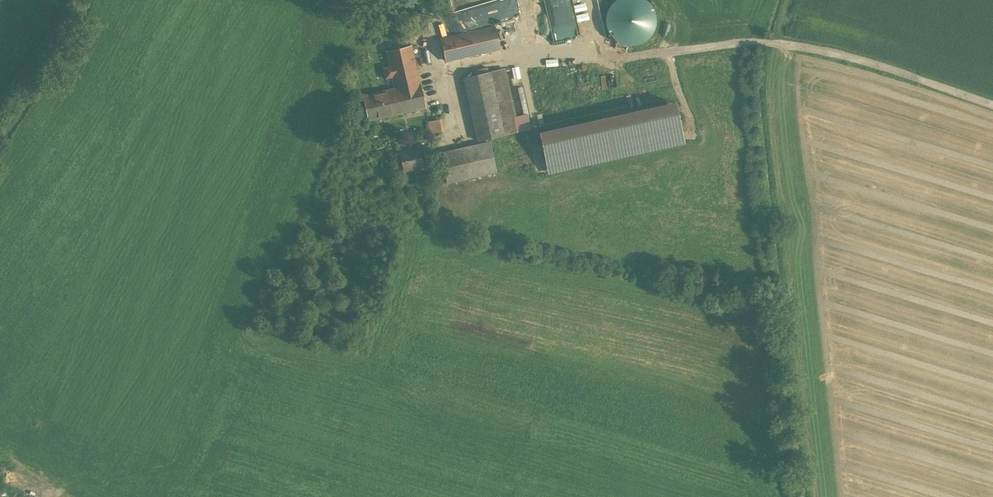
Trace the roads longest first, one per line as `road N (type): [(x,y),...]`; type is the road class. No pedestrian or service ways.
road 1 (track): [(992,94),(850,46),(763,35),(519,55)]

